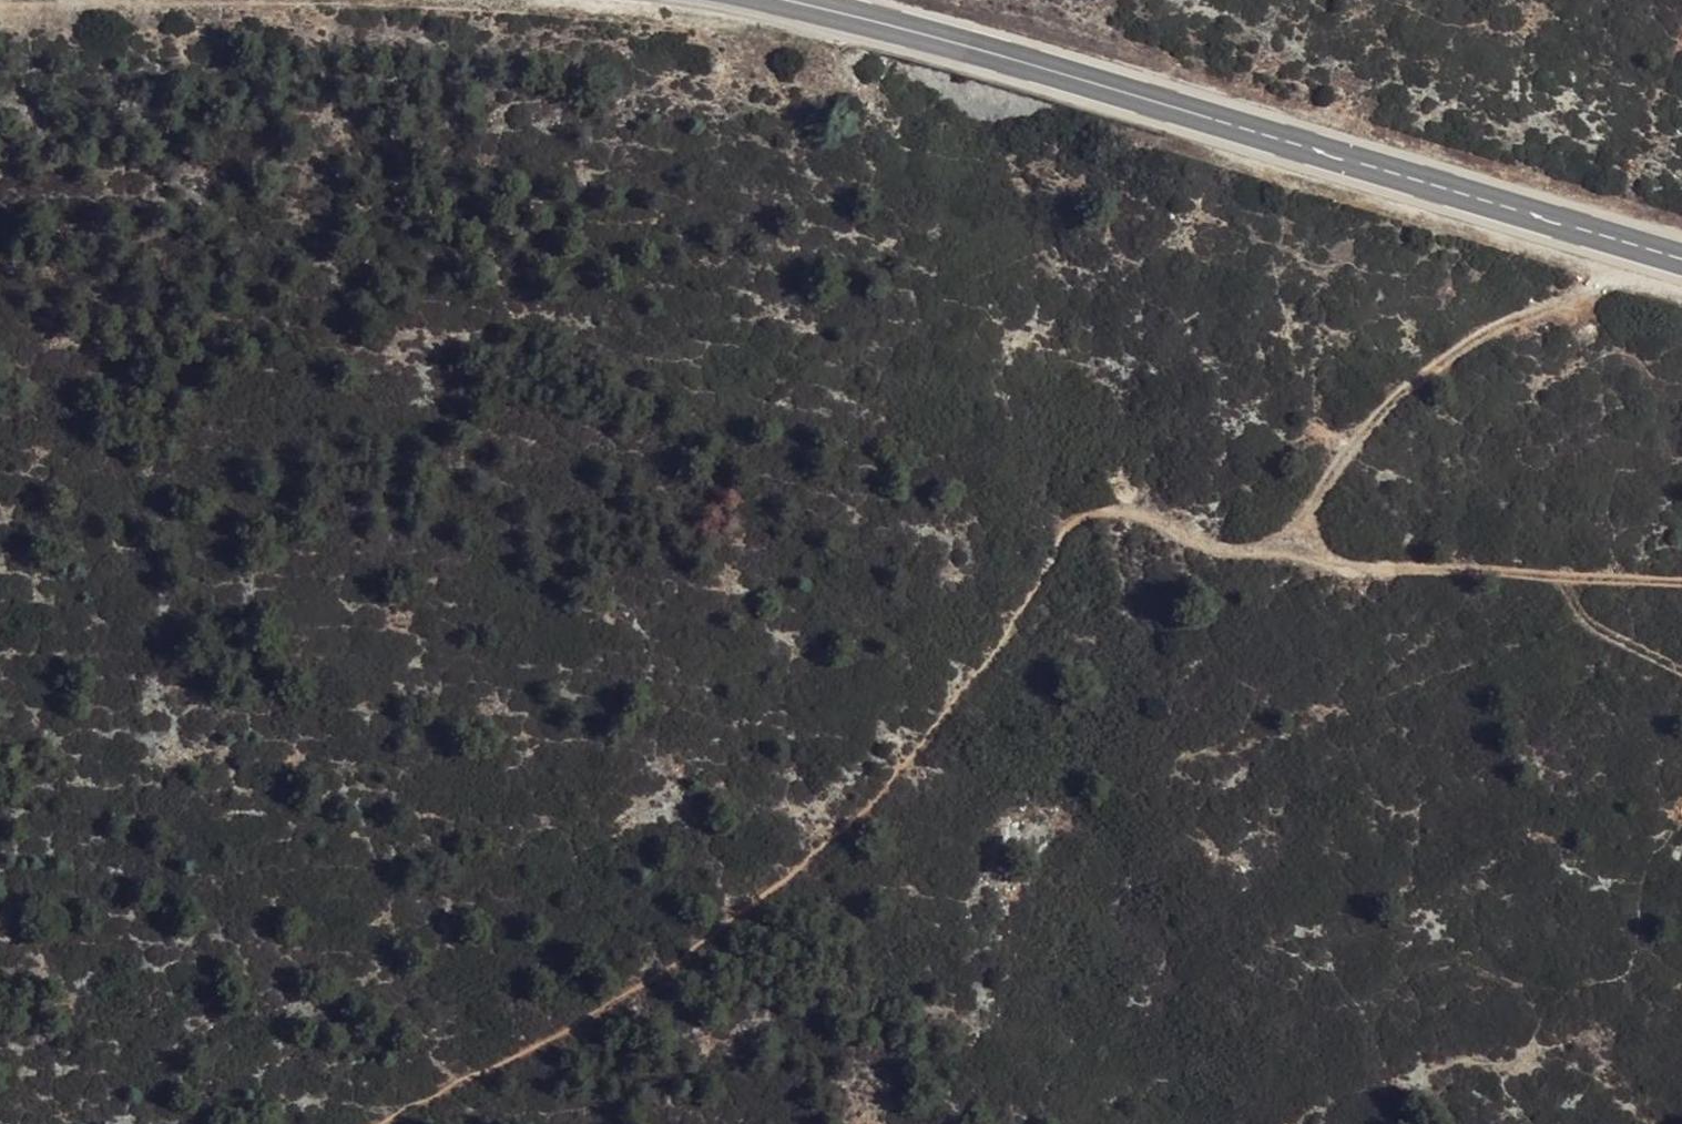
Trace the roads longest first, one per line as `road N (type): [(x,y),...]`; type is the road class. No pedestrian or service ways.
road 1 (primary): [(1681,260),(783,0)]
road 2 (track): [(1075,514),(1145,513),(1208,542),(1304,553),(1369,577),(1681,583)]

